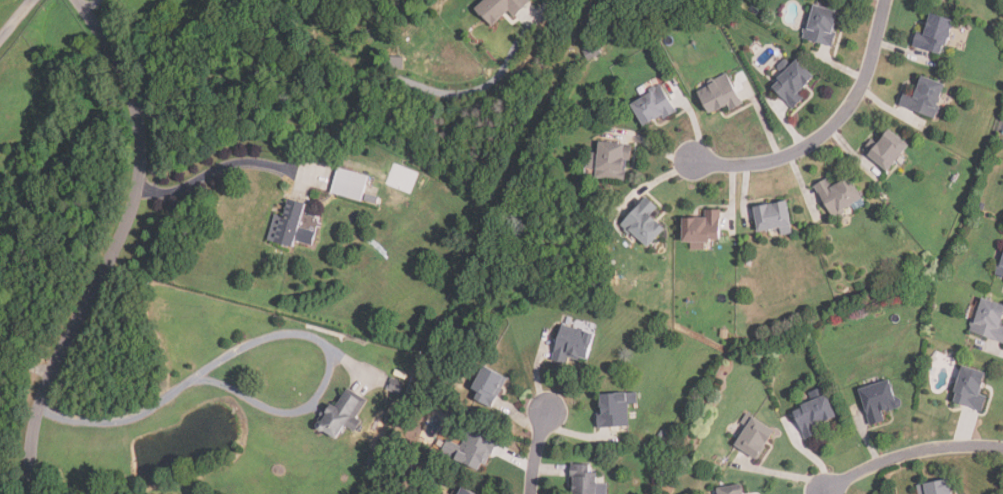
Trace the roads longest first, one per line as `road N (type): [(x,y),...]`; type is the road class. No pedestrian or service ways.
road 1 (residential): [(32,493),(34,414),(138,185),(142,136),(127,81),(78,0)]
road 2 (residential): [(888,0),(864,84),(838,124),(772,160),(693,162)]
road 3 (residential): [(1002,450),(899,458),(825,491)]

